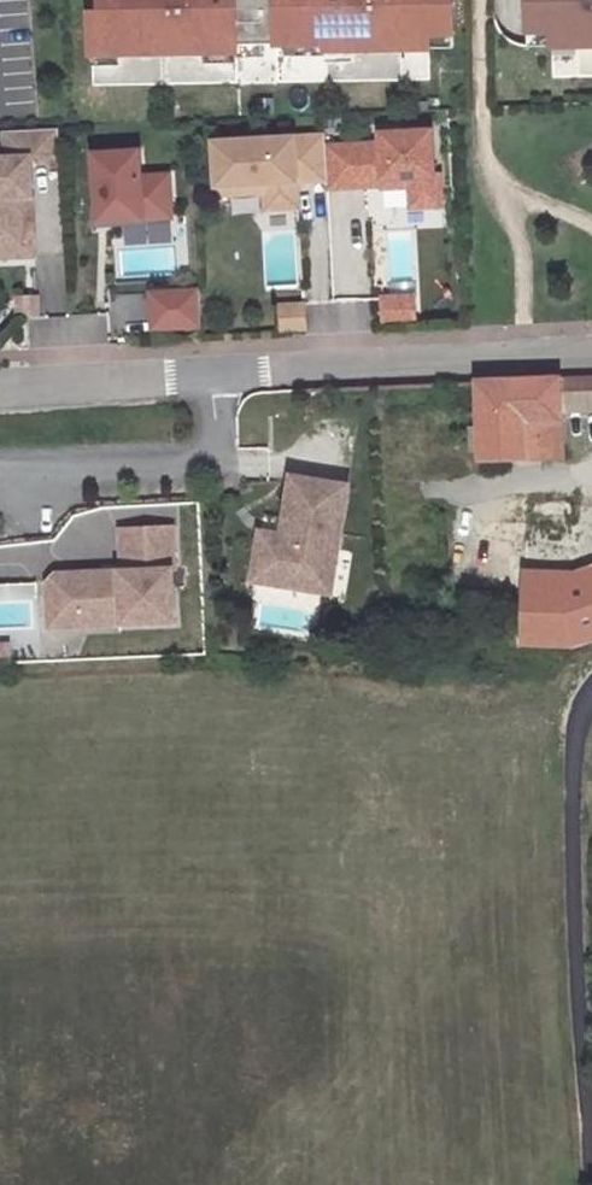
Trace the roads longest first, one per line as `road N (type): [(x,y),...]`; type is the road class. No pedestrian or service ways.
road 1 (residential): [(0,390),(591,358)]
road 2 (residential): [(591,702),(574,743),(573,865),(591,1184)]

